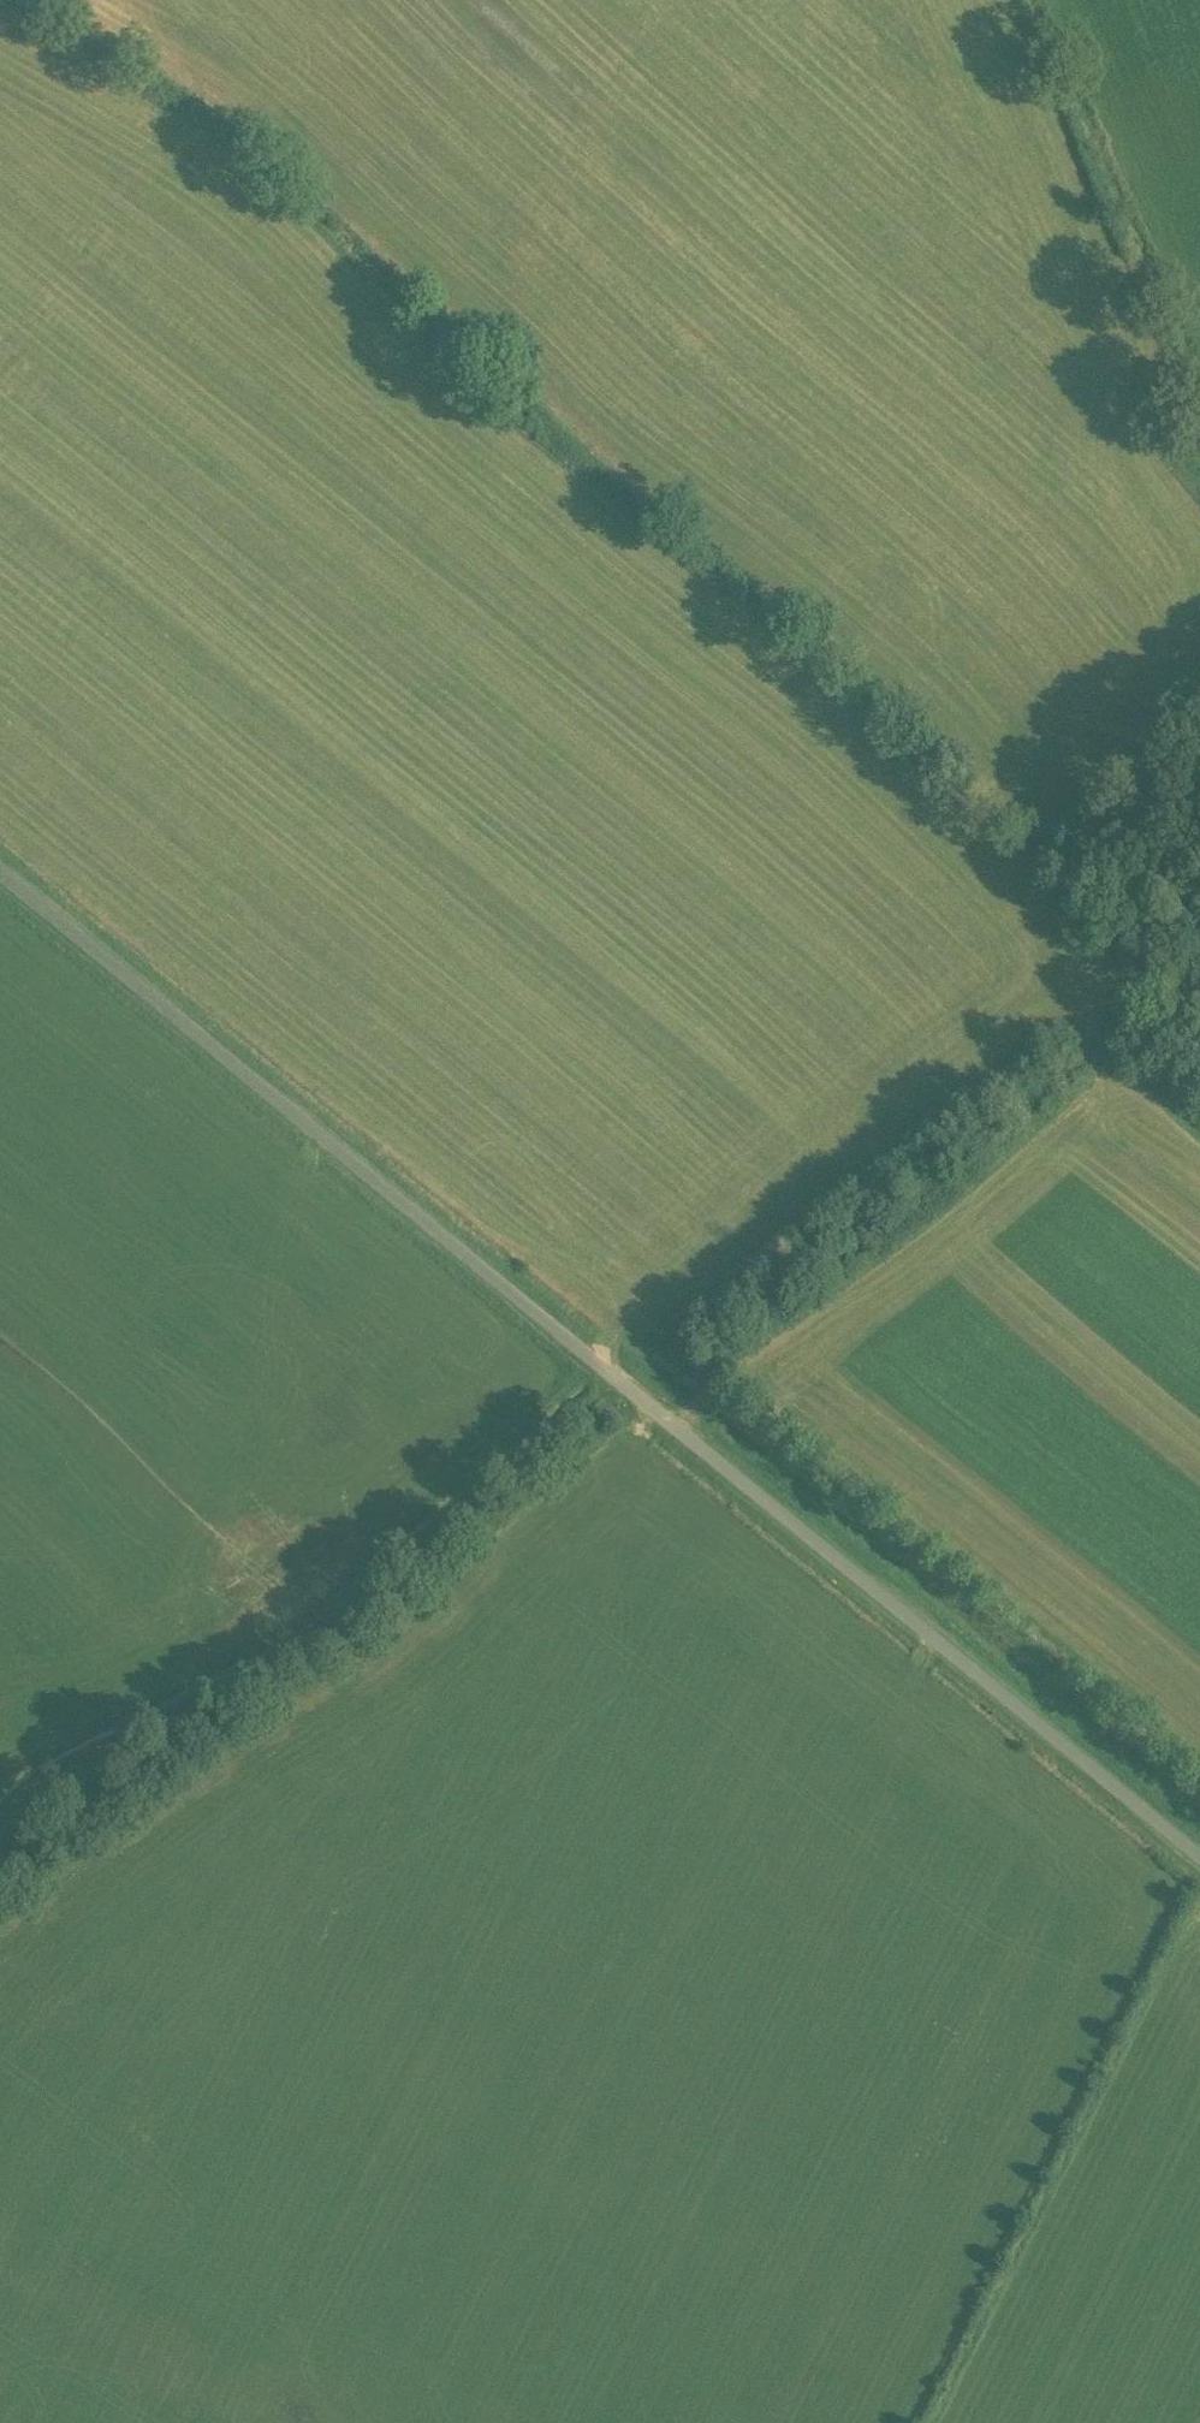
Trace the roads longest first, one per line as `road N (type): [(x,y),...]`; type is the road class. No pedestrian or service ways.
road 1 (unclassified): [(1199,1855),(0,868)]

